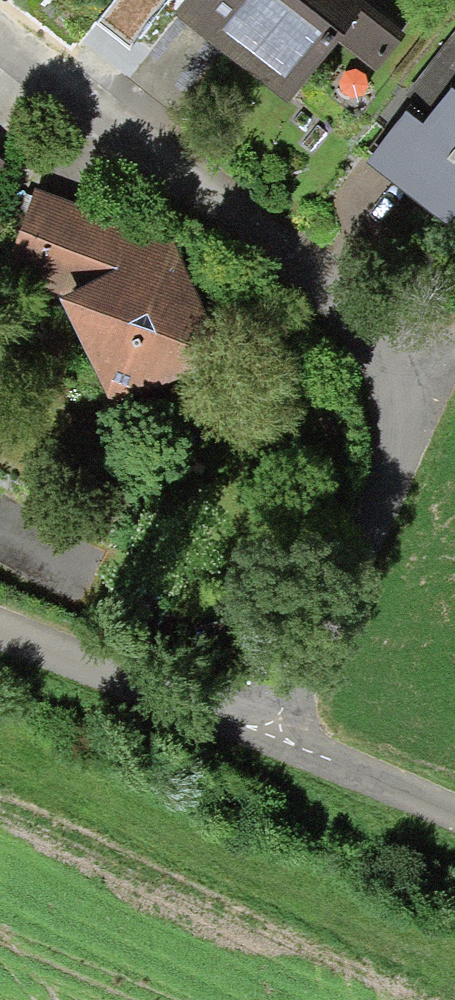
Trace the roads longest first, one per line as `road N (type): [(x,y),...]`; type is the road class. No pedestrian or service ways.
road 1 (residential): [(0,43),(285,258),(402,391),(388,465),(272,739),(0,634)]
road 2 (track): [(454,817),(272,739)]

